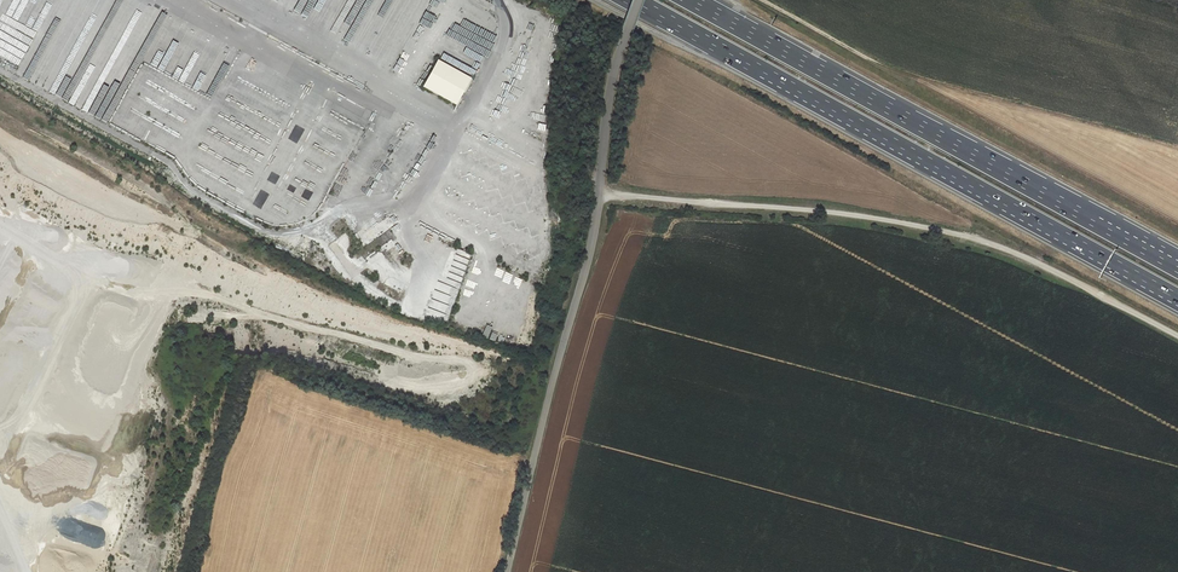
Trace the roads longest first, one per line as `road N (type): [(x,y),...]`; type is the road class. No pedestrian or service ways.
road 1 (motorway): [(631,0),(1177,300)]
road 2 (track): [(1177,338),(1041,265),(953,231),(598,195)]
road 3 (unclassified): [(638,0),(608,91),(585,274),(507,571)]
road 4 (motorway): [(1177,267),(692,0)]
road 5 (track): [(764,0),(908,80)]

